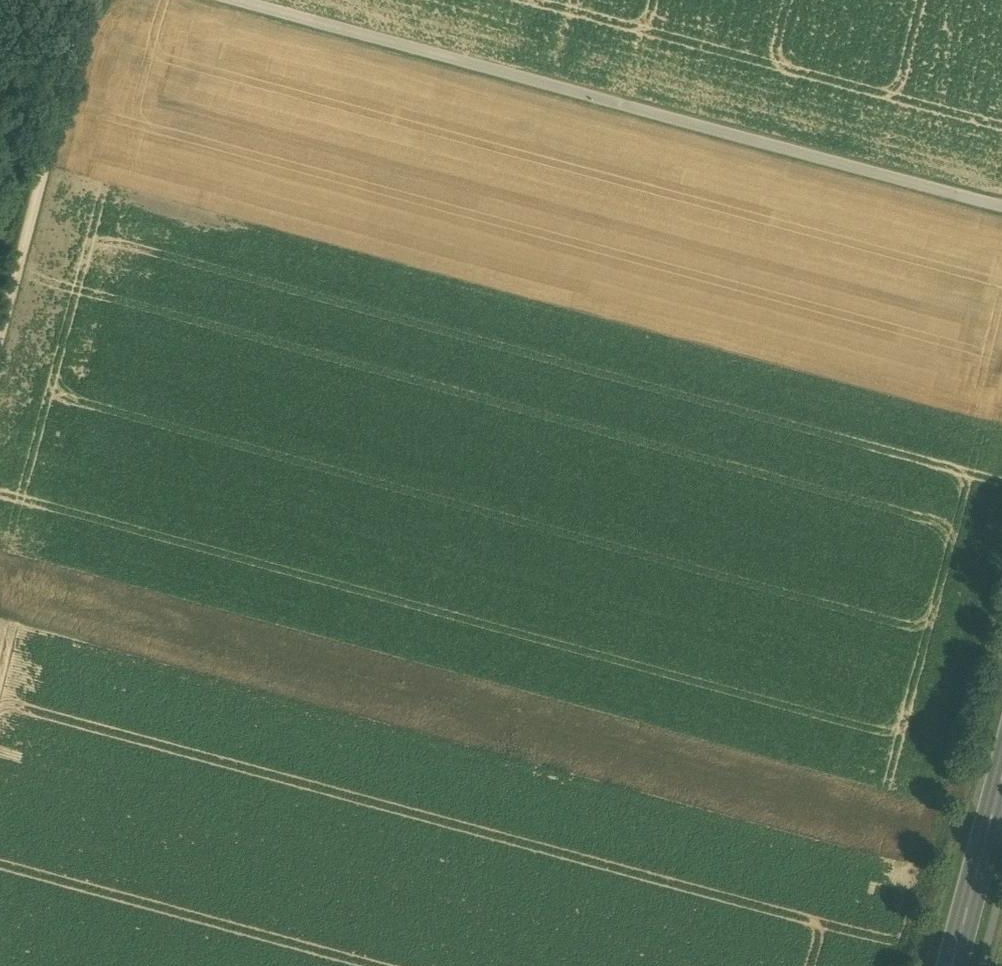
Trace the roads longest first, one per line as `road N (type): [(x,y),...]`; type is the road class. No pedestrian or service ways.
road 1 (track): [(231,0),(1001,205)]
road 2 (track): [(0,334),(89,0)]
road 3 (primary): [(1001,794),(956,965)]

